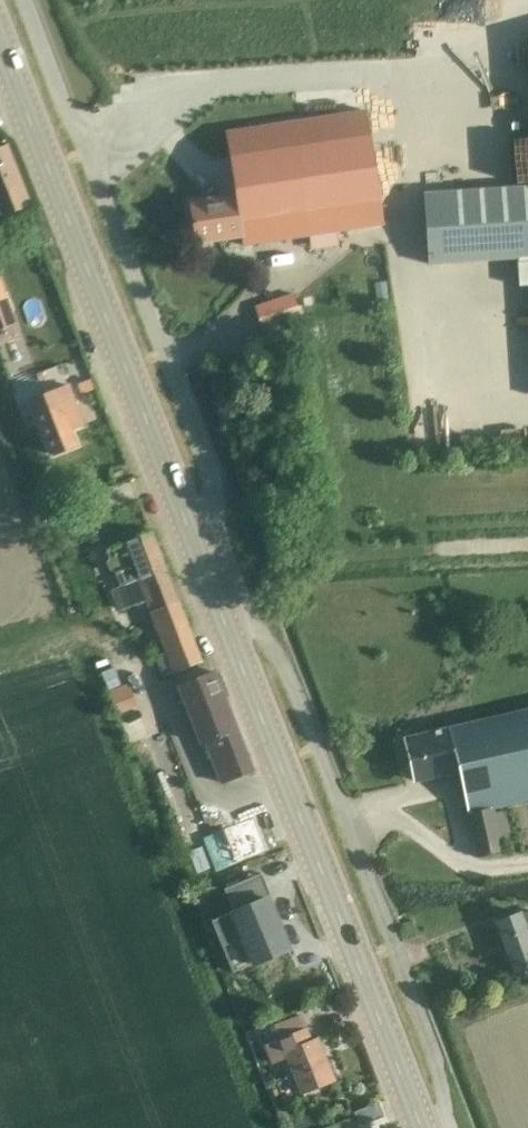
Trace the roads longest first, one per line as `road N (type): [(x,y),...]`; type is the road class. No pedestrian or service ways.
road 1 (tertiary): [(0,45),(420,1127)]
road 2 (track): [(256,1127),(70,653)]

